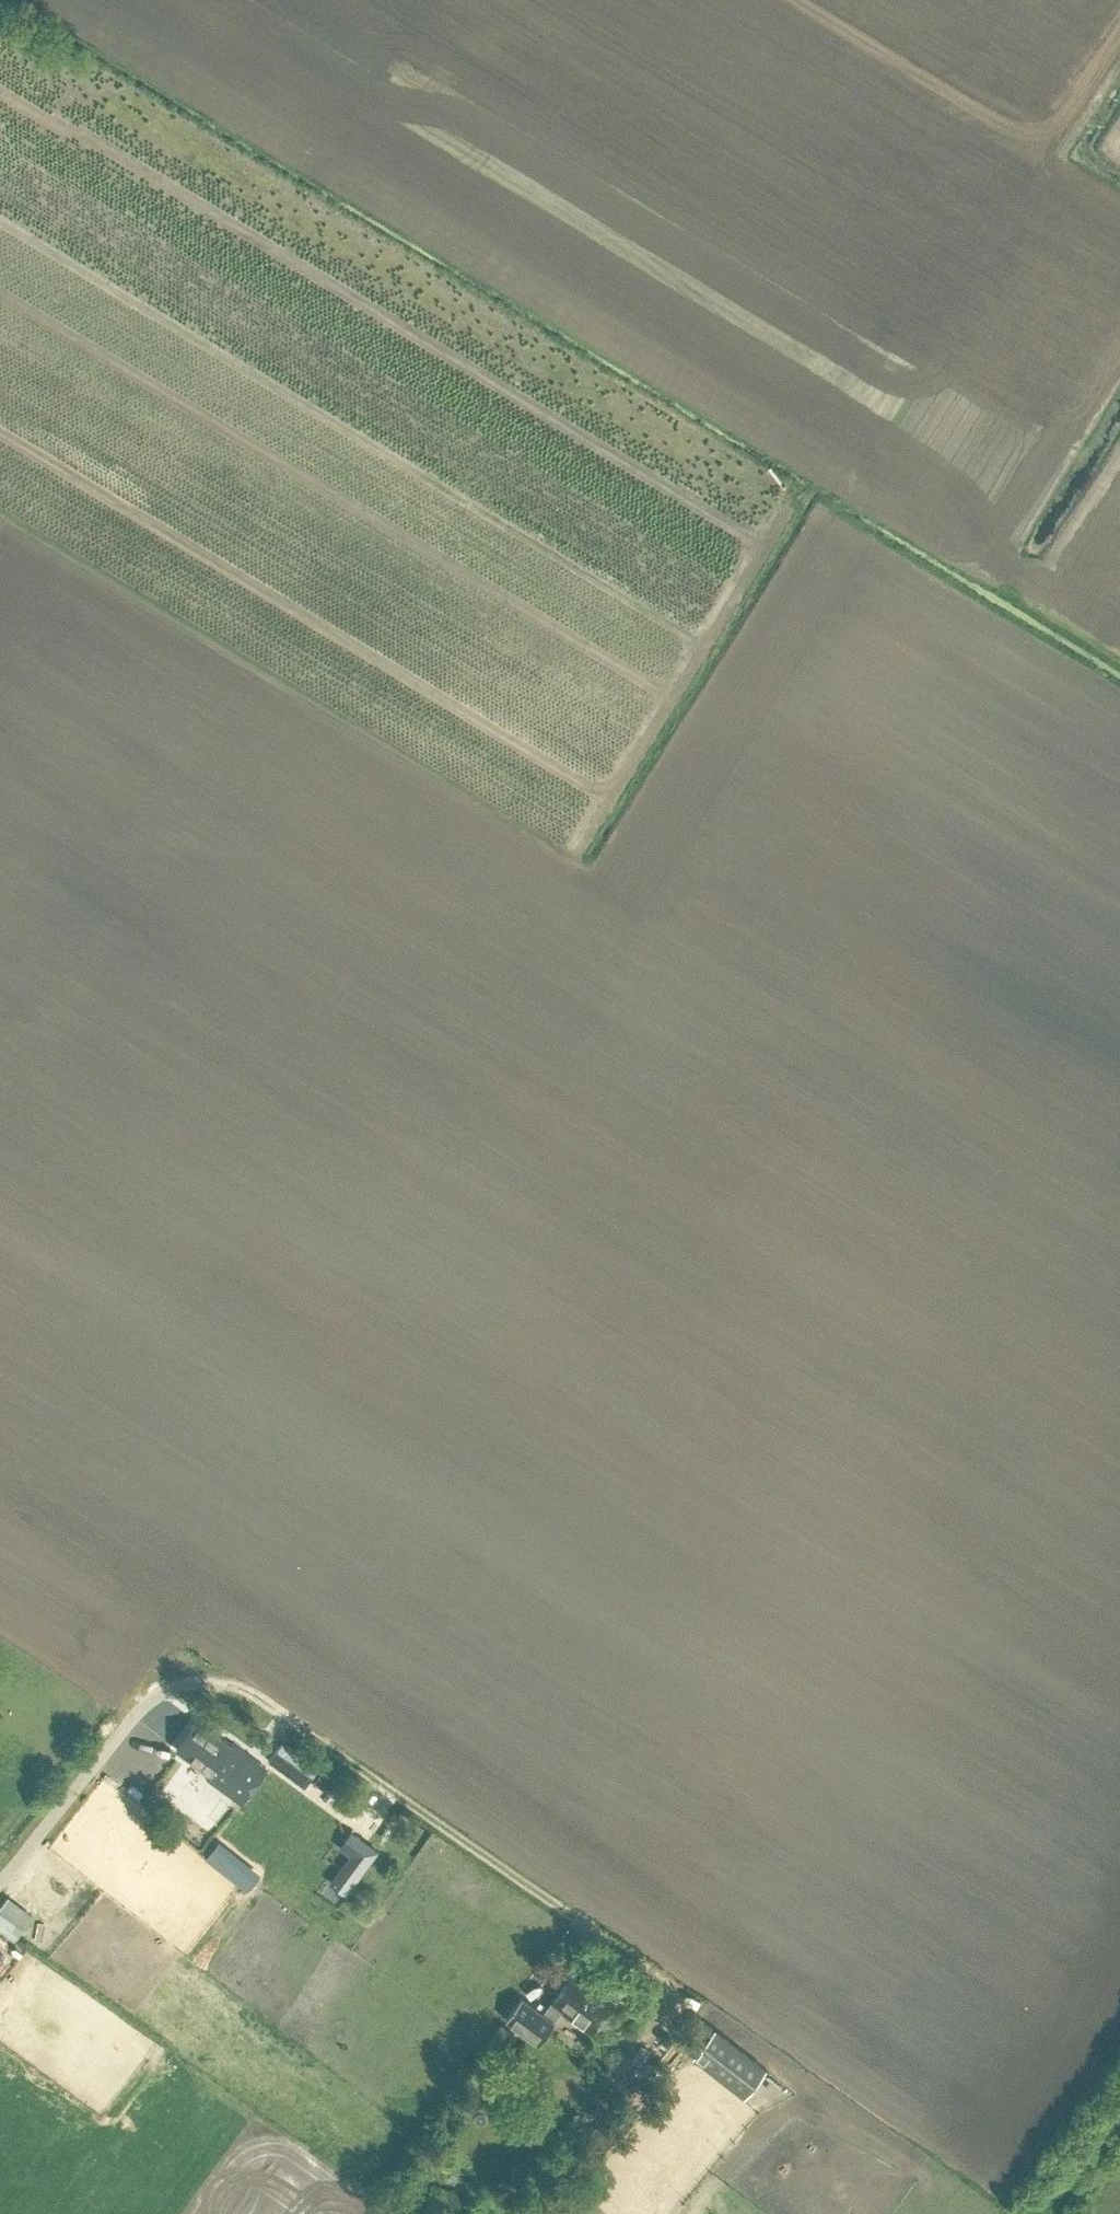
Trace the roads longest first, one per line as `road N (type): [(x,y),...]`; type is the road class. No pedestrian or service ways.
road 1 (track): [(218,1679),(251,1692),(589,1928)]
road 2 (unclassified): [(0,1880),(135,1708),(185,1679),(218,1679)]

